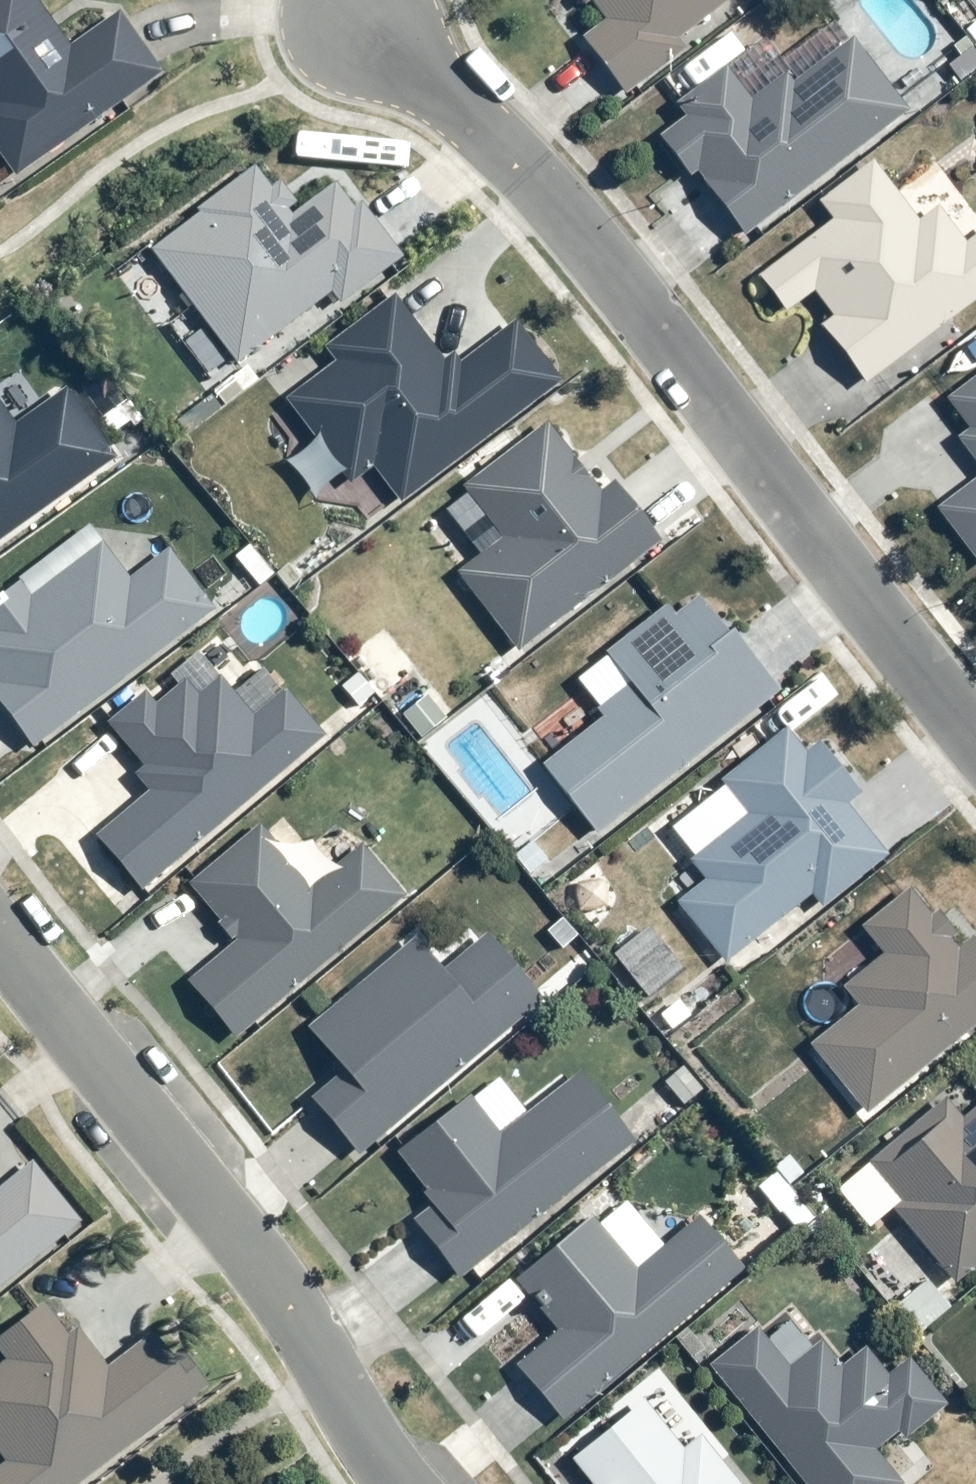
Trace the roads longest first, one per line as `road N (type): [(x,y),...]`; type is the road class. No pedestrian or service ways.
road 1 (residential): [(360,20),(562,203),(975,729)]
road 2 (residential): [(0,948),(221,1212),(392,1483)]

